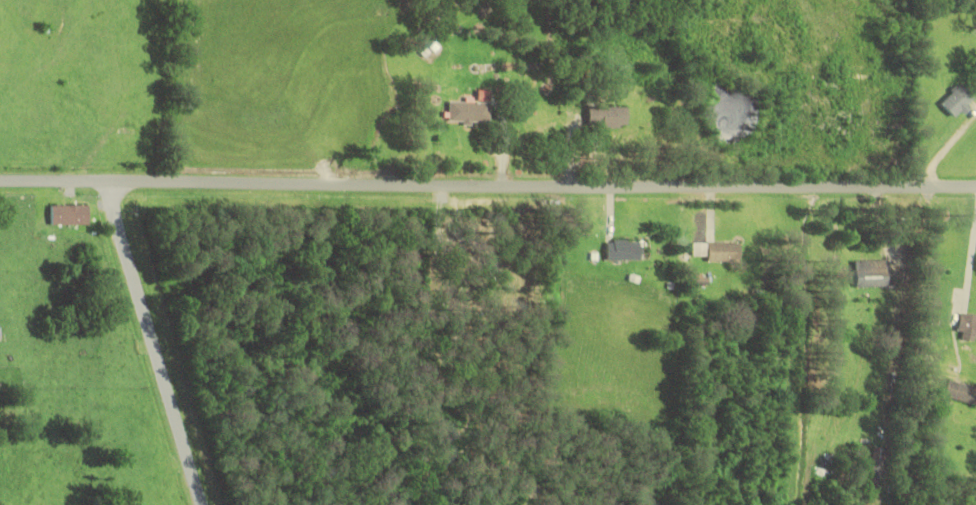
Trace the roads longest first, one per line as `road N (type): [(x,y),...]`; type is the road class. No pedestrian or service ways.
road 1 (residential): [(0,181),(975,178)]
road 2 (residential): [(203,504),(113,182)]

